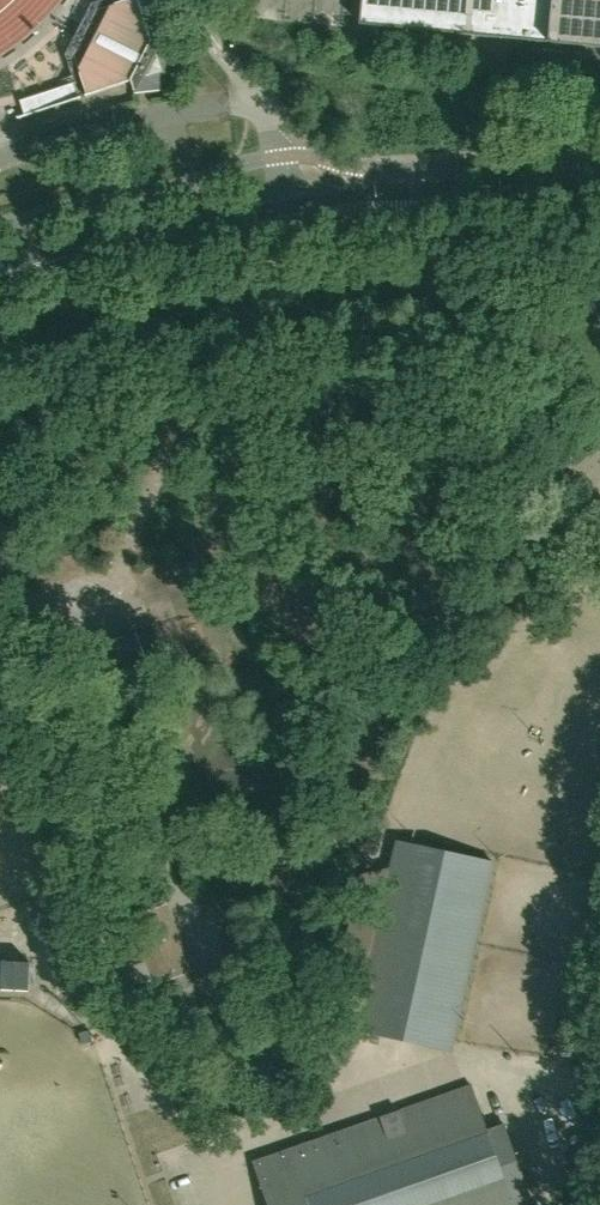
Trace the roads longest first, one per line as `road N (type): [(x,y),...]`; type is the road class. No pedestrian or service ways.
road 1 (unclassified): [(599,505),(536,428),(384,209)]
road 2 (secondary): [(0,275),(295,220)]
road 3 (secondary): [(599,202),(384,209)]
road 4 (unclassified): [(262,99),(287,156),(295,220)]
road 5 (unclassified): [(262,99),(215,48),(195,0)]

